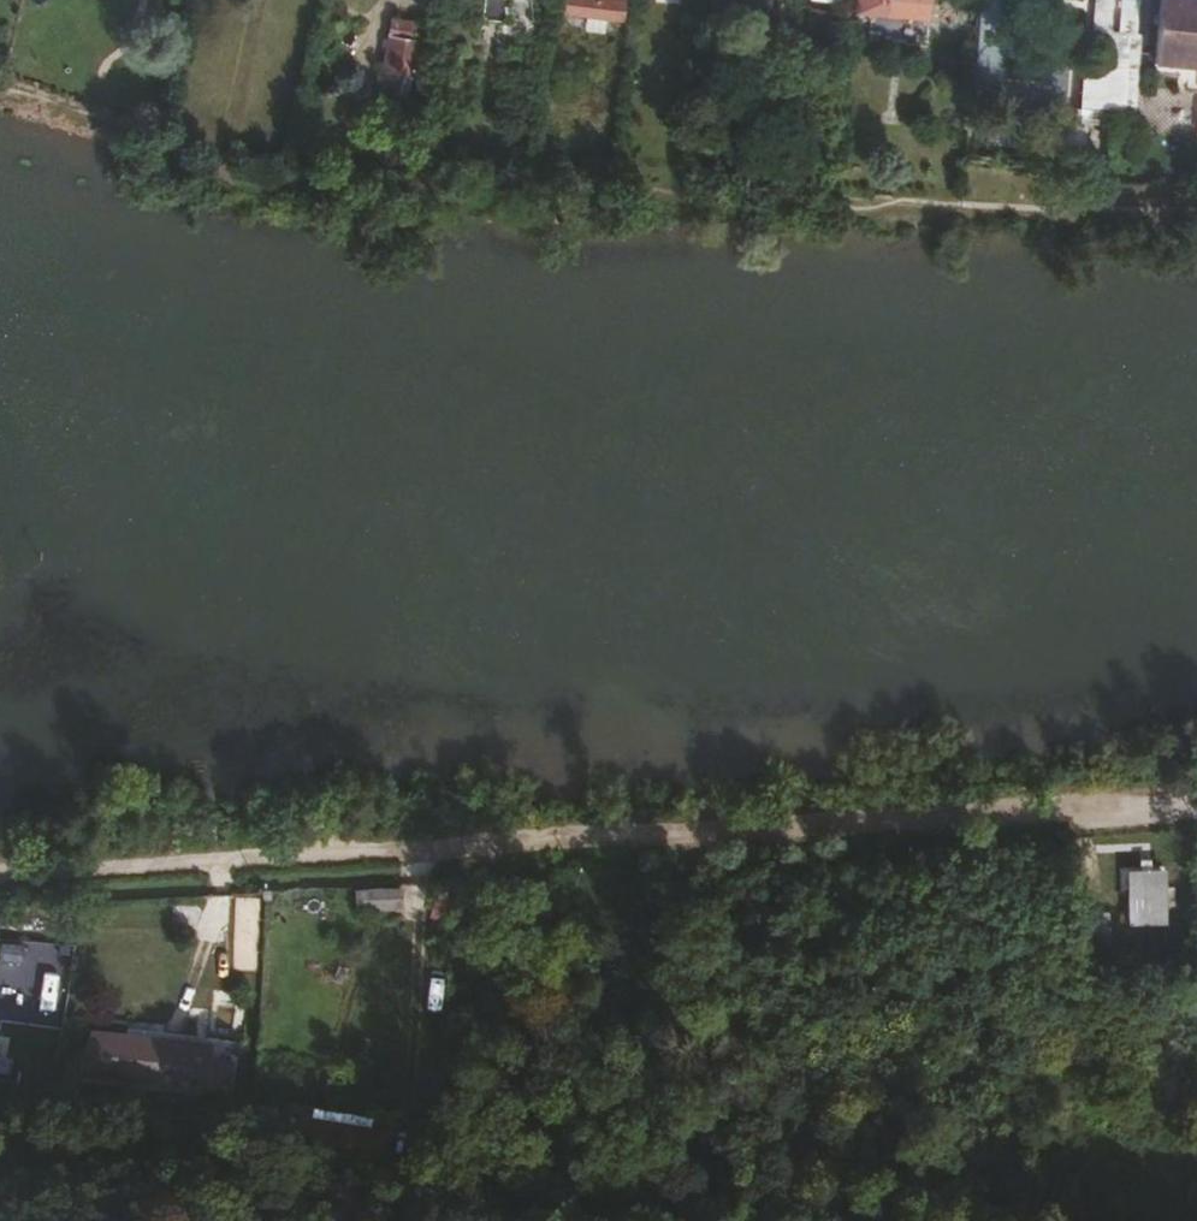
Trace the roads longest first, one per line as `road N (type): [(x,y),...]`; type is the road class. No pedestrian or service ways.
road 1 (track): [(0,879),(255,856),(1196,807)]

